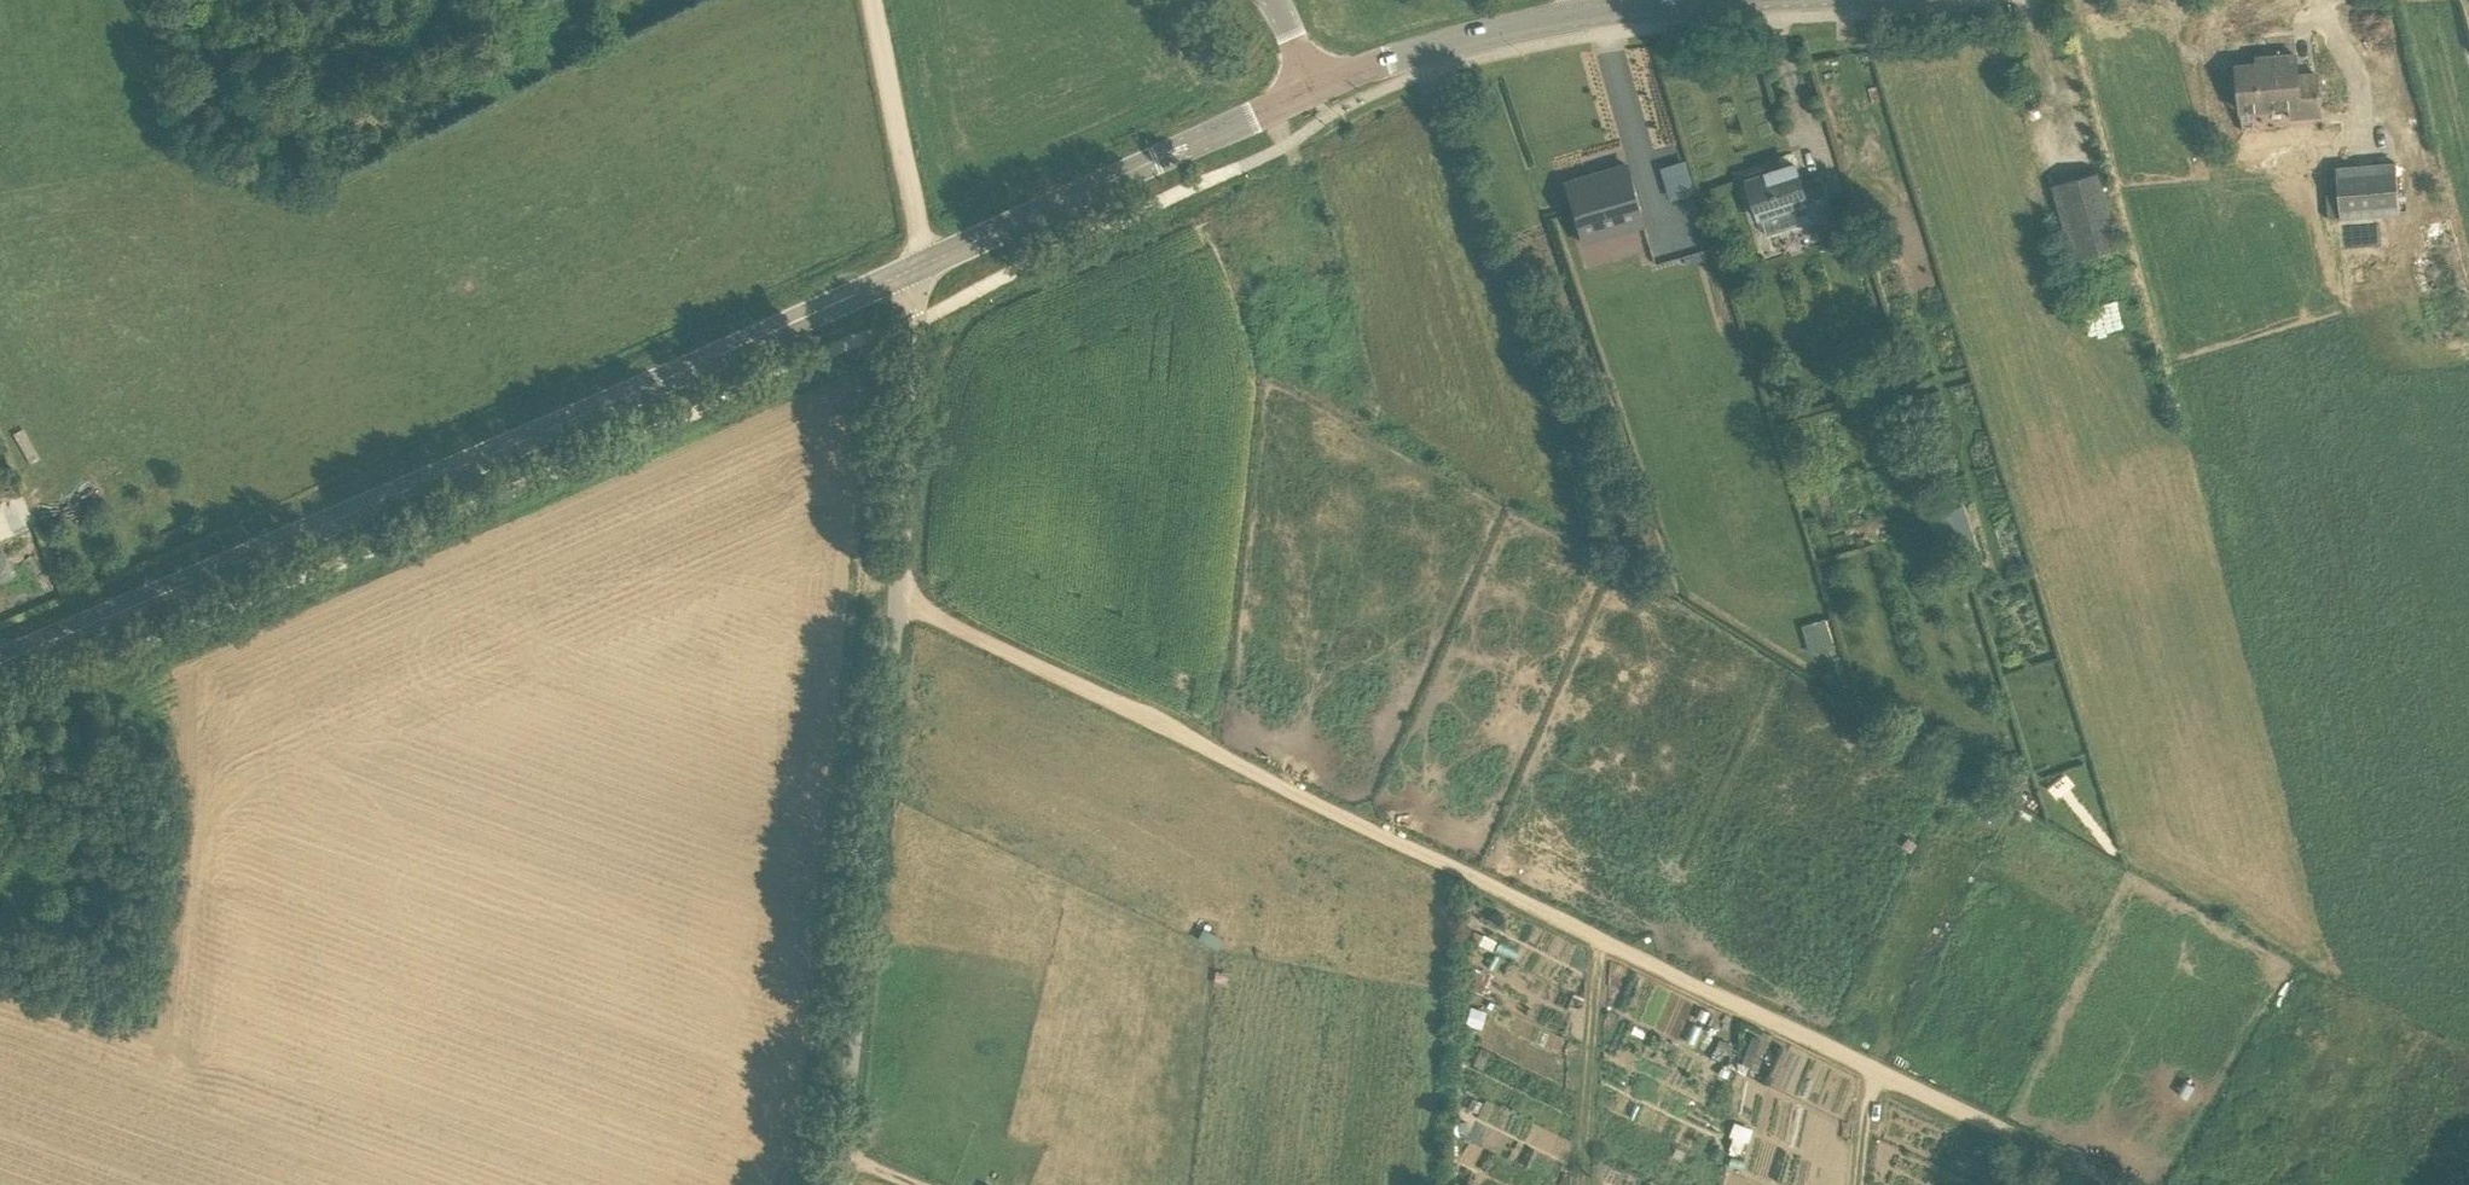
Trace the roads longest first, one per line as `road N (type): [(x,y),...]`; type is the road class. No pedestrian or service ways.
road 1 (track): [(897,603),(2084,1184)]
road 2 (secondary): [(0,672),(77,646),(922,271)]
road 3 (unclassified): [(839,1184),(922,271)]
road 4 (secondary): [(922,271),(1316,88)]
road 5 (secondary): [(1316,88),(1550,20),(1732,0)]
road 6 (track): [(871,0),(922,271)]
road 7 (track): [(1579,942),(1569,1184)]

